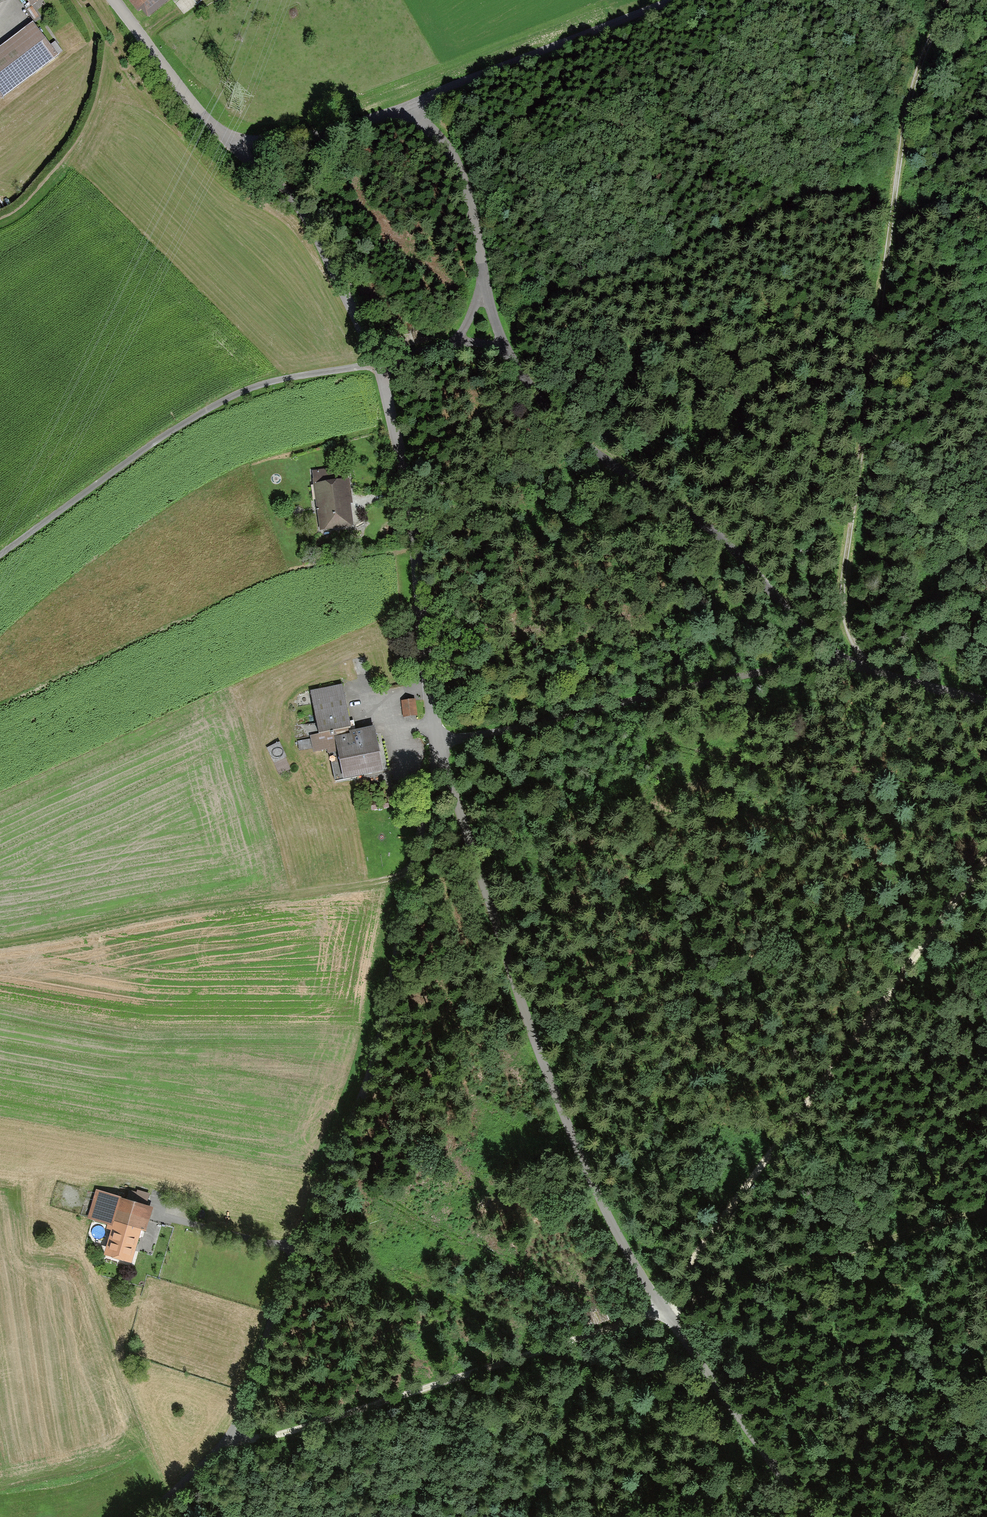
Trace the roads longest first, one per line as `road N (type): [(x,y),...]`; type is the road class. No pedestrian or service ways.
road 1 (track): [(481,281),(508,352),(573,437),(675,500),(815,638),(856,657),(842,571),(907,107),(949,0)]
road 2 (unclassified): [(434,743),(549,1088),(613,1232),(807,1516)]
road 3 (track): [(237,1435),(295,1247),(370,1079),(434,743)]
road 4 (unclassified): [(434,743),(404,480),(375,363),(315,229),(222,137)]
road 5 (unclassified): [(986,698),(856,657),(434,743)]
road 6 (track): [(986,865),(658,1309)]
road 7 (track): [(0,554),(210,407),(297,375),(449,344)]
road 8 (residential): [(673,0),(375,116),(297,139),(222,137)]
road 9 (track): [(237,1435),(290,1431),(658,1309)]
road 10 (track): [(986,1207),(658,1309)]
road 11 (track): [(449,344),(459,337),(481,281),(466,186),(440,140),(404,104)]
road 12 (track): [(71,0),(93,40),(91,63),(77,91),(0,167)]
road 13 (unclassified): [(222,137),(112,0)]
road 14 (track): [(139,1516),(237,1435)]

